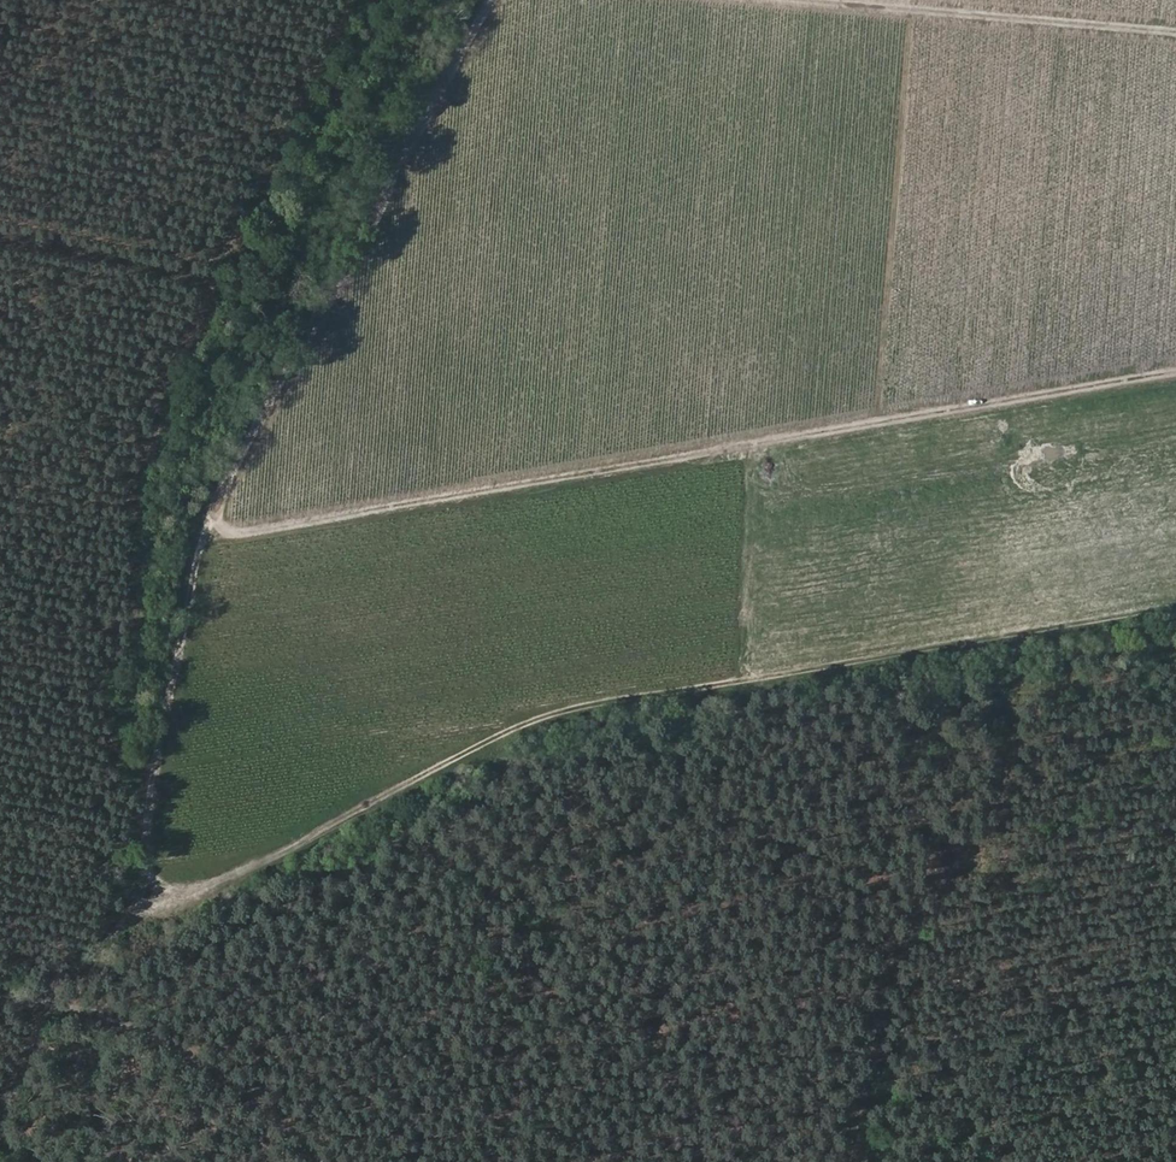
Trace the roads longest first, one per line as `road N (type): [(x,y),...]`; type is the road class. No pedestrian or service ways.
road 1 (track): [(326,1161),(224,1070),(160,1037),(95,1022),(69,998),(119,915),(151,821),(202,536),(258,414),(485,0)]

